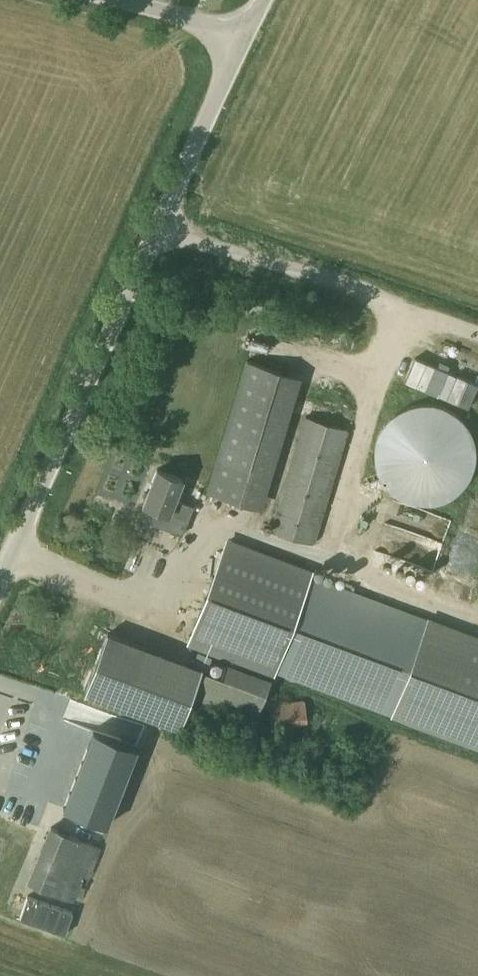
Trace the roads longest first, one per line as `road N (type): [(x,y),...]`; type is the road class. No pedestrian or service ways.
road 1 (unclassified): [(0,583),(241,42)]
road 2 (track): [(477,333),(160,229)]
road 3 (unclassified): [(241,42),(111,0)]

